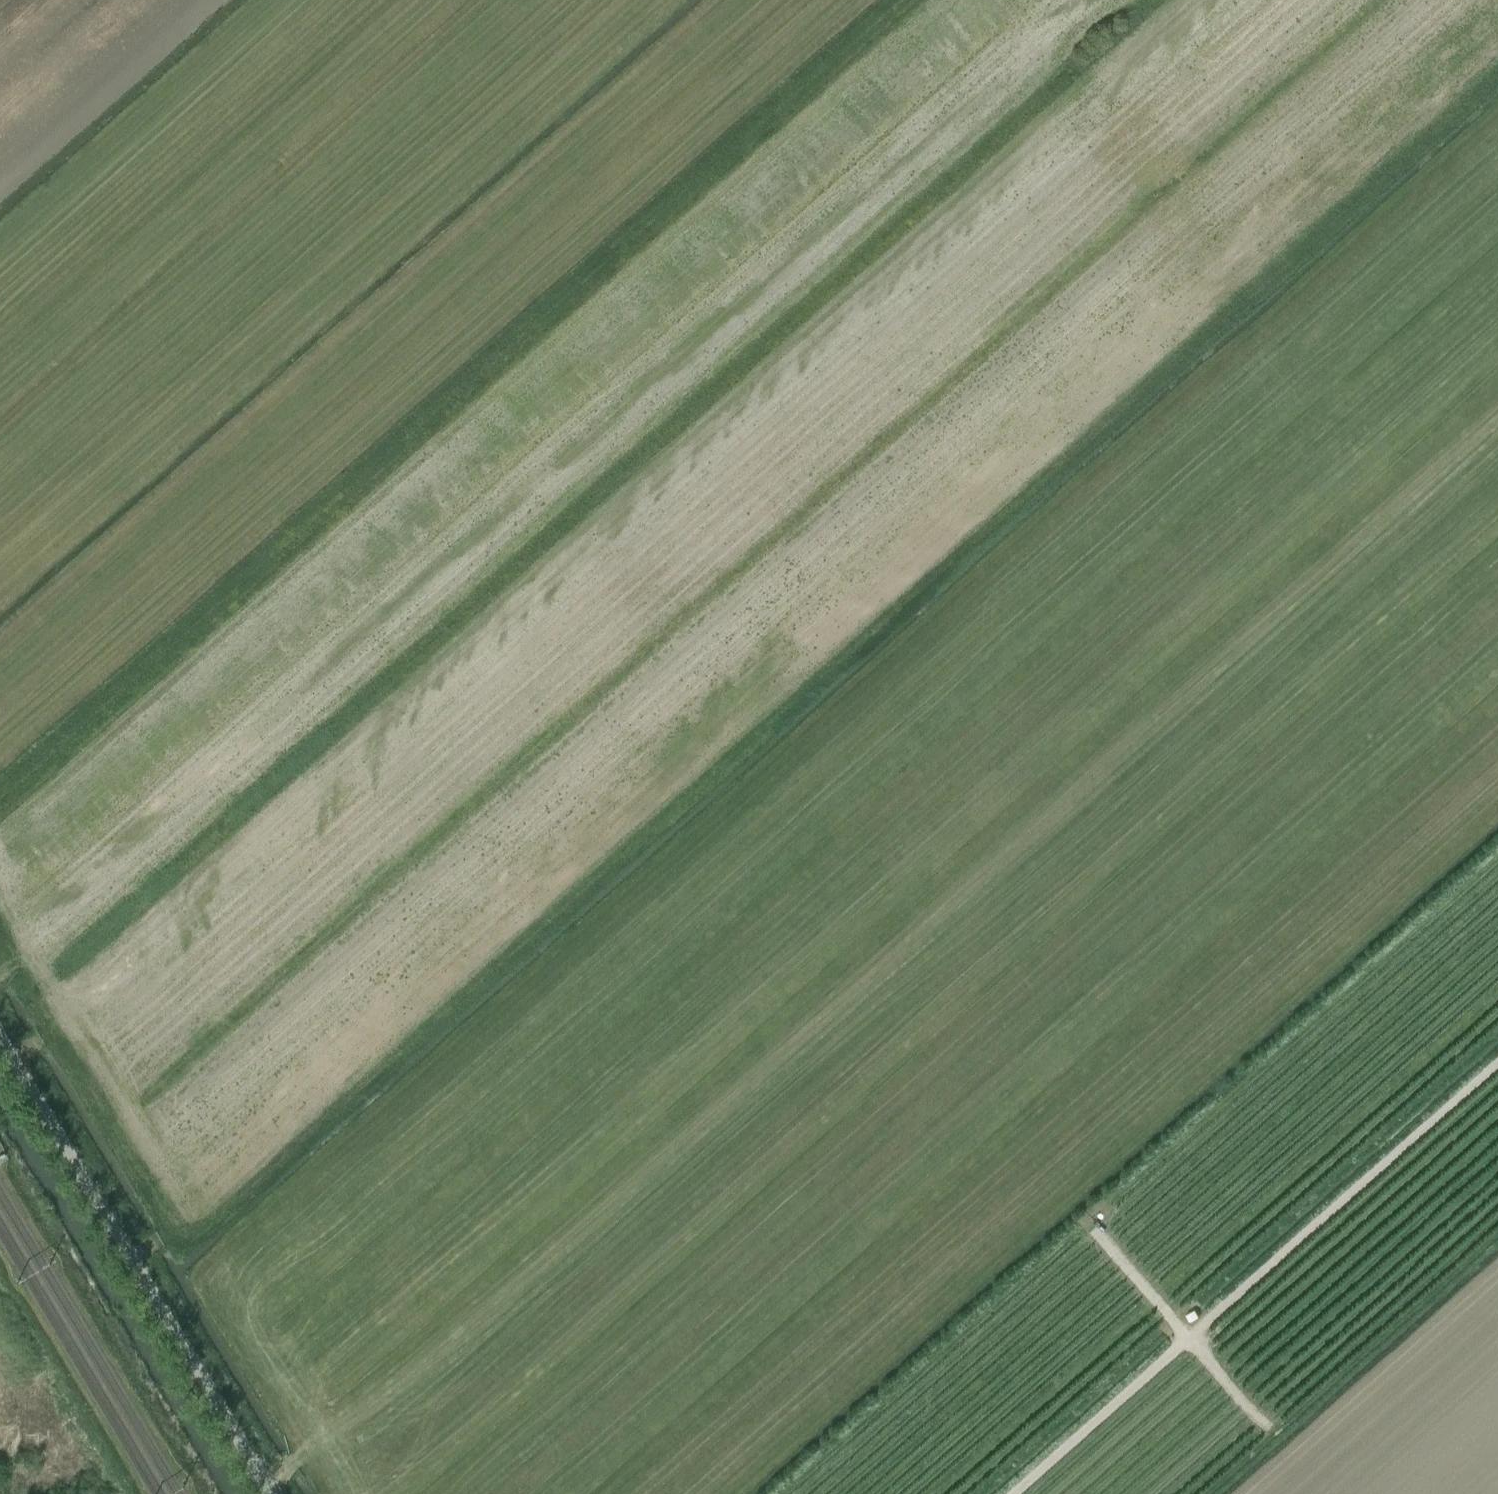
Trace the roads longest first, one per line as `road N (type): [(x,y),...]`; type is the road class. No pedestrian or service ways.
road 1 (track): [(1011,1493),(1497,1059)]
road 2 (unclassified): [(274,1493),(0,1028)]

